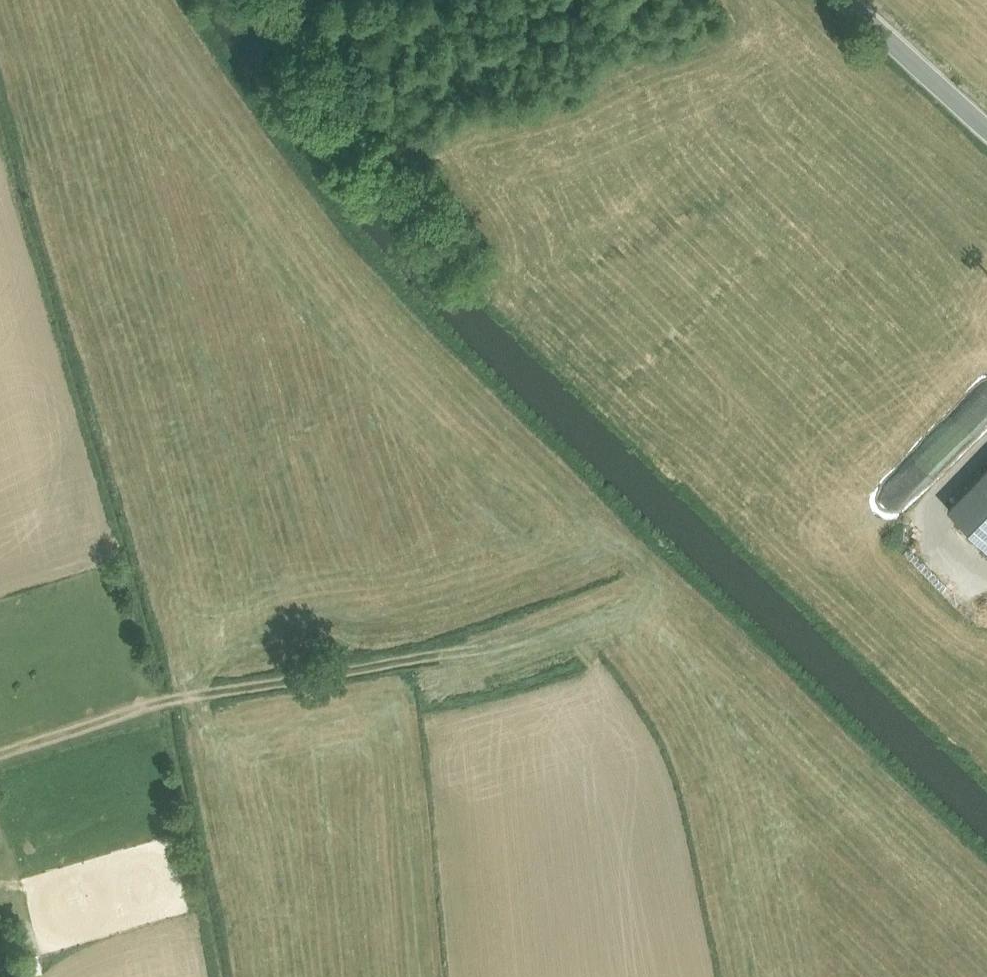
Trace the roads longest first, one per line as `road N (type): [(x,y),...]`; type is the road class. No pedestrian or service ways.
road 1 (secondary): [(862,0),(986,114)]

